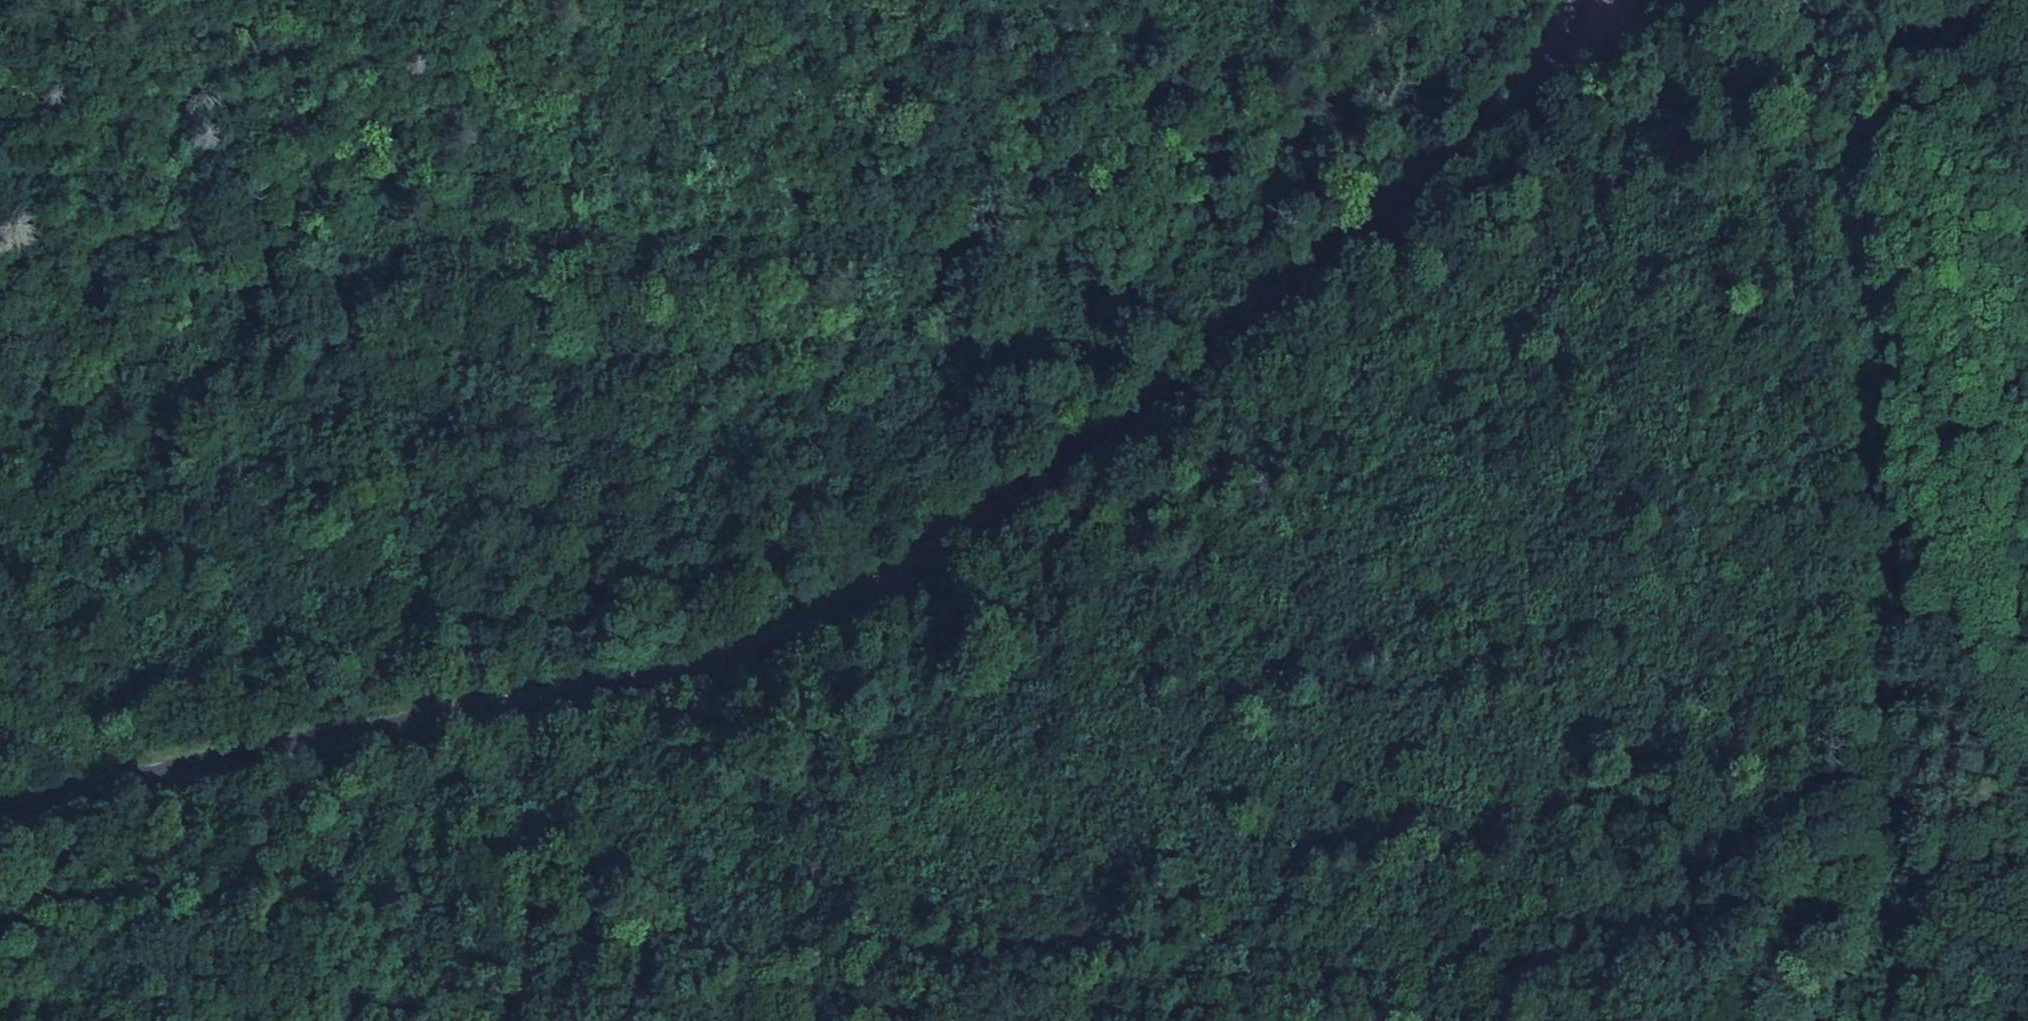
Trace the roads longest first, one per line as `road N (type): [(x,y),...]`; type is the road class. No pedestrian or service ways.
road 1 (tertiary): [(0,812),(165,769),(649,679),(798,629),(1082,455),(1392,211),(1535,86),(1583,0)]
road 2 (track): [(0,332),(138,296),(311,273),(512,293),(718,334),(819,332),(1016,269),(1195,191),(1453,0)]

